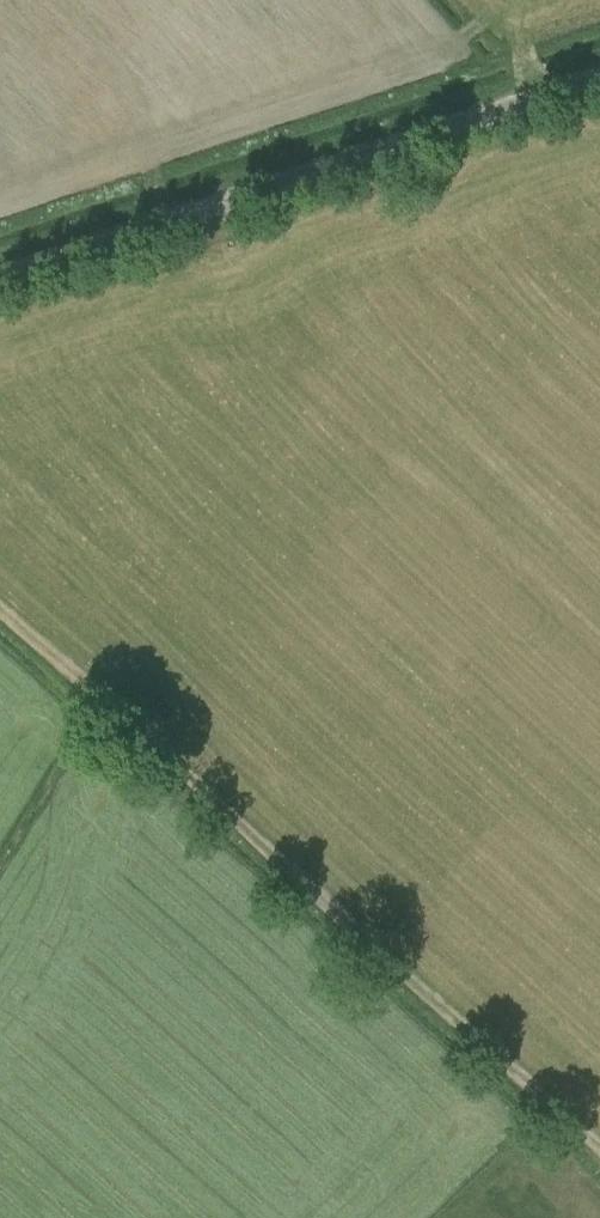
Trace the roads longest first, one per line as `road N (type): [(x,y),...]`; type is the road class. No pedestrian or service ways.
road 1 (tertiary): [(0,276),(599,72)]

